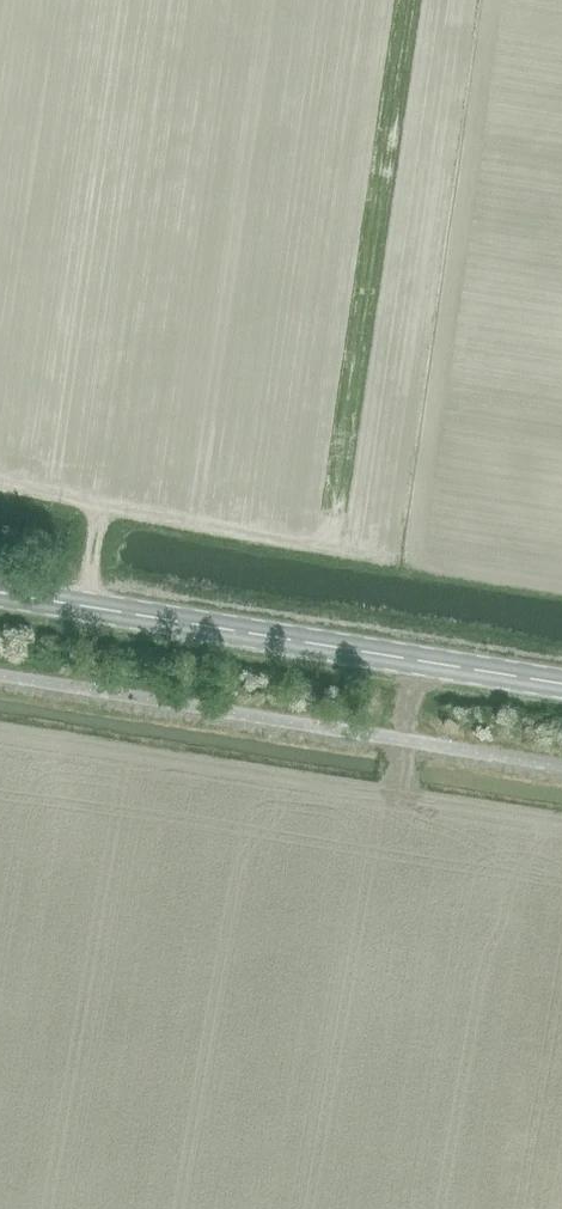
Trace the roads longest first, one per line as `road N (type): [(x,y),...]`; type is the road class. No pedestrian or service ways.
road 1 (tertiary): [(561,683),(0,593)]

